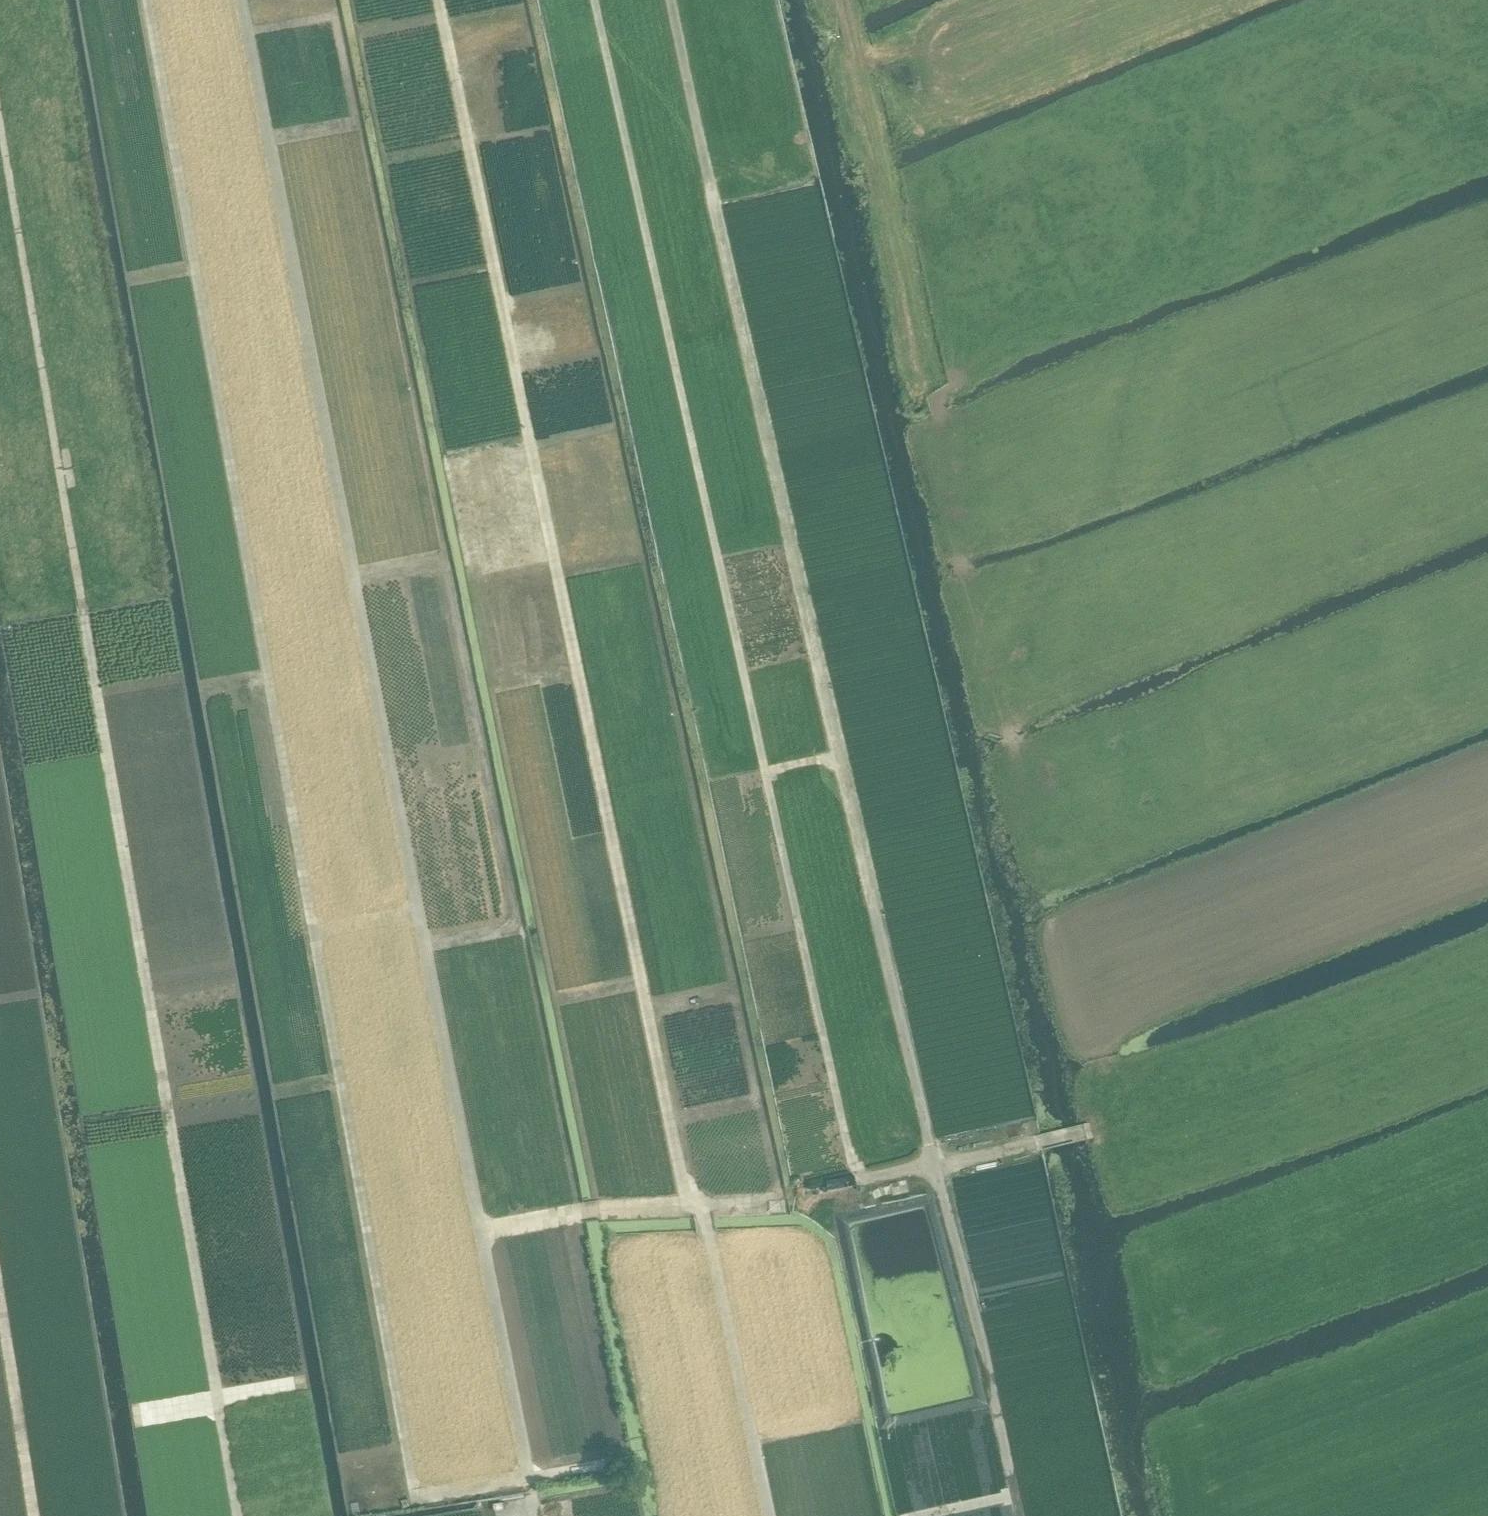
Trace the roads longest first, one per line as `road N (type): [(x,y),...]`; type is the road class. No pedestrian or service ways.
road 1 (track): [(147,0),(415,1496),(527,1475)]
road 2 (track): [(765,1515),(700,1207),(687,1206),(439,0)]
road 3 (track): [(670,0),(1016,1515)]
road 4 (track): [(535,1515),(239,0)]
road 5 (track): [(240,1515),(0,129)]
road 6 (track): [(854,1180),(596,0)]
road 7 (track): [(700,1207),(789,1197),(1089,1130)]
road 8 (track): [(478,1230),(687,1206)]
road 9 (track): [(0,1321),(31,1515)]

